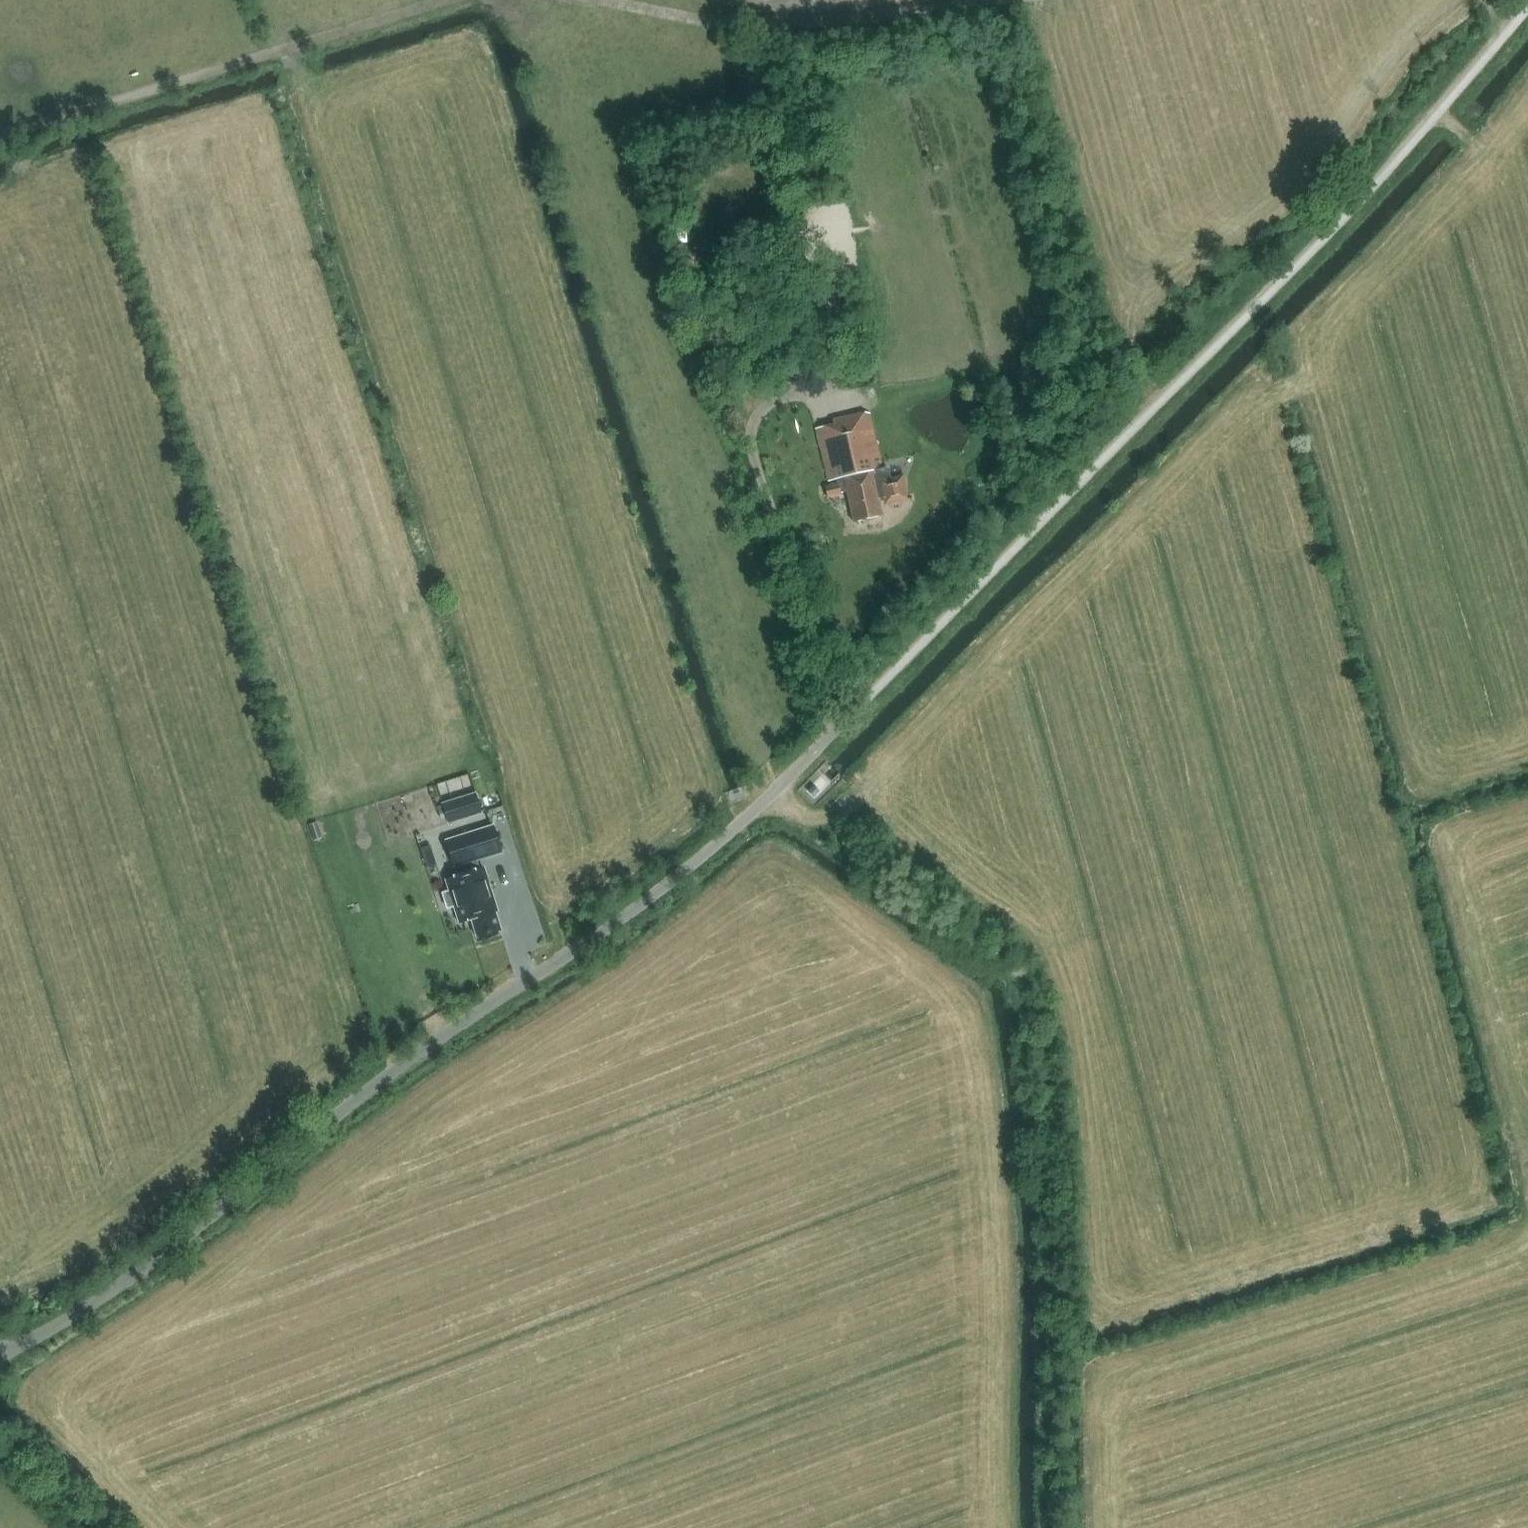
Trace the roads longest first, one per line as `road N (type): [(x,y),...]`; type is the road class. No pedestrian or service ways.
road 1 (unclassified): [(0,1355),(197,1242),(332,1121),(679,879),(836,730)]

